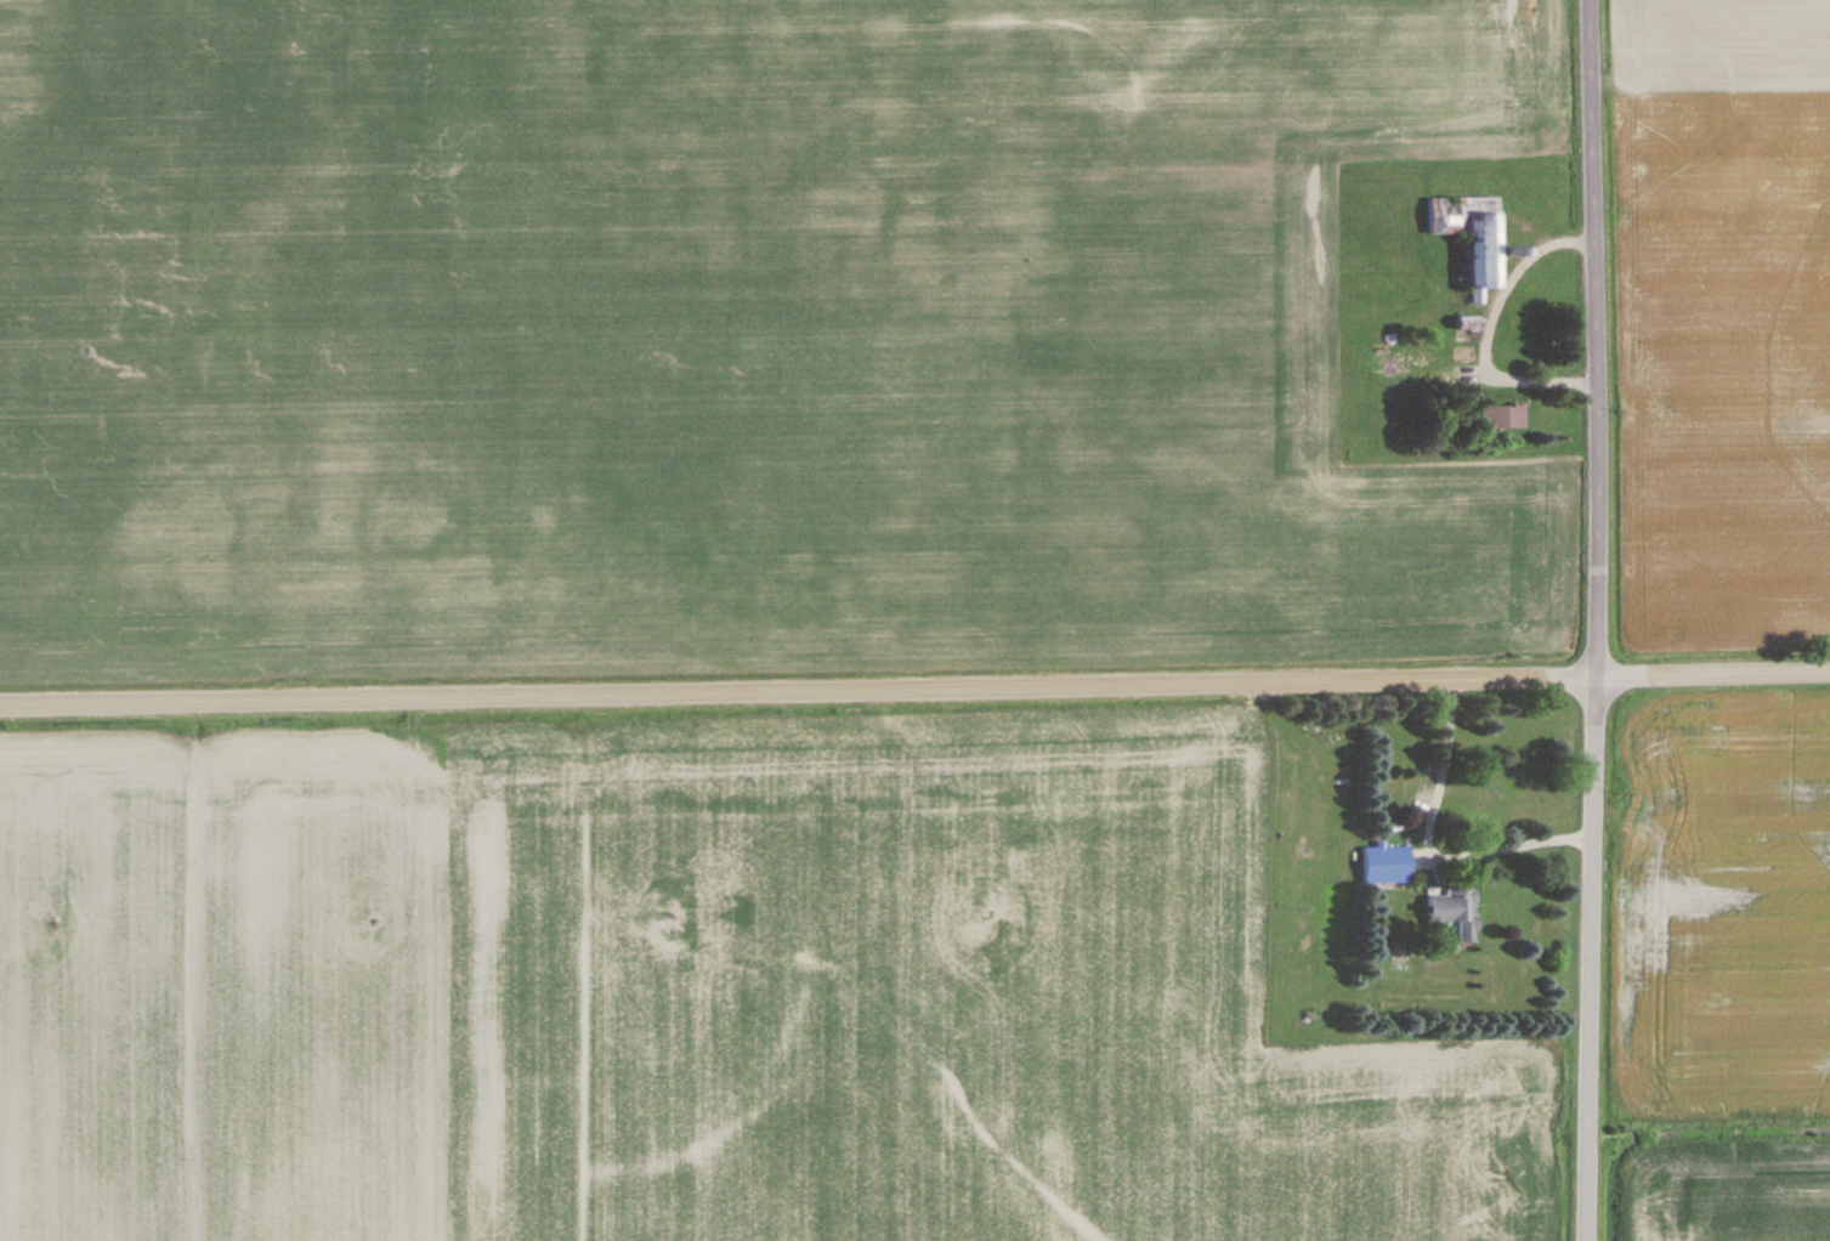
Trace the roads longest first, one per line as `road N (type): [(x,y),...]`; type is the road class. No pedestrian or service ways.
road 1 (residential): [(0,703),(1829,668)]
road 2 (residential): [(1589,1240),(1599,385),(1587,0)]

